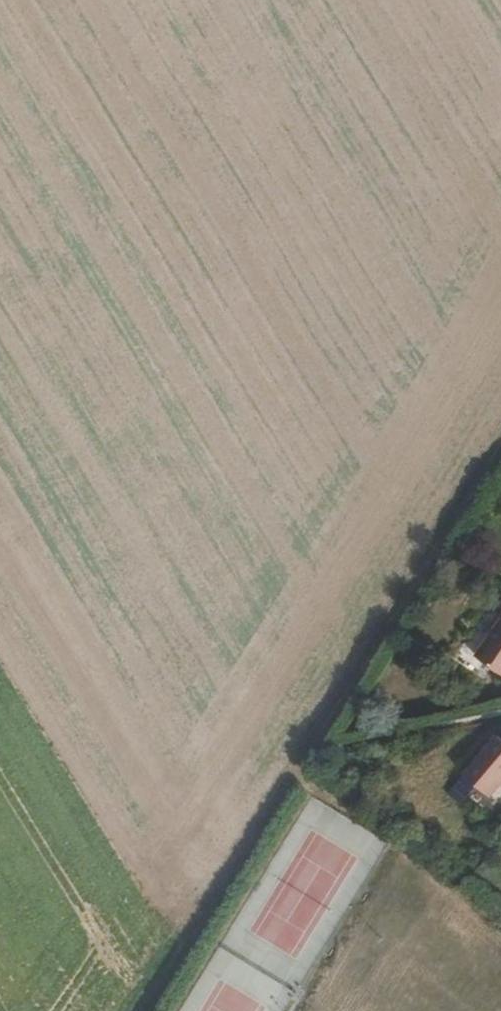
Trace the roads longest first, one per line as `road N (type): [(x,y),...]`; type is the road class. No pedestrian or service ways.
road 1 (track): [(500,442),(152,1010)]

